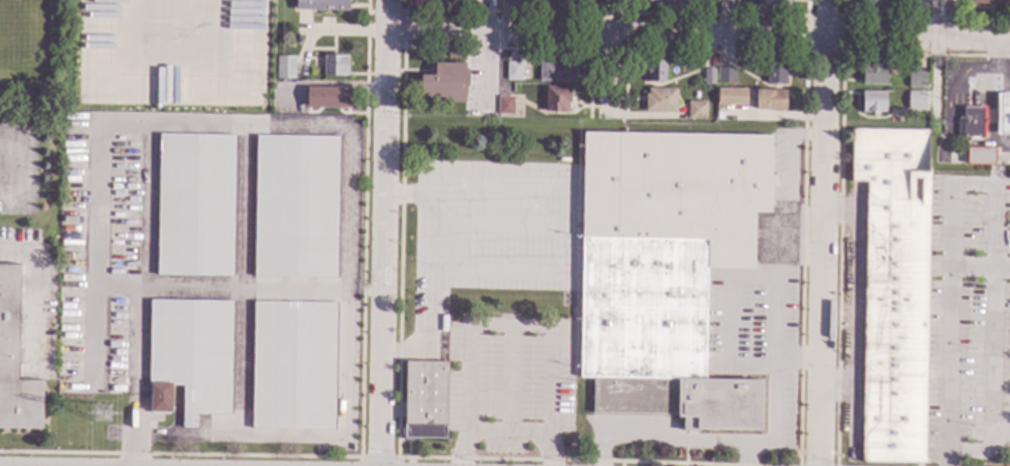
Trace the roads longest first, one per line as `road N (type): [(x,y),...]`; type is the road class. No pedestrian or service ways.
road 1 (residential): [(1009,40),(385,33)]
road 2 (residential): [(833,0),(823,465)]
road 3 (residential): [(385,0),(386,465)]

